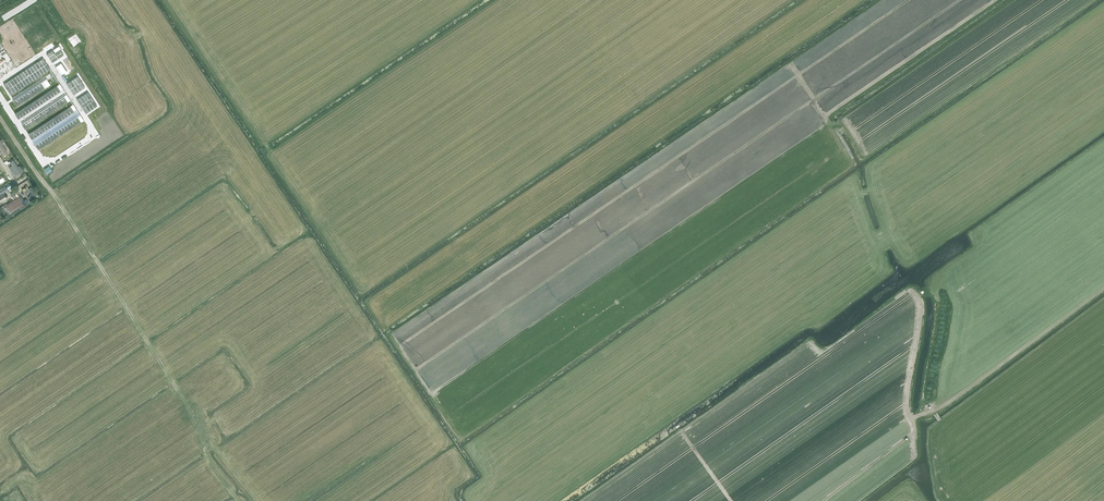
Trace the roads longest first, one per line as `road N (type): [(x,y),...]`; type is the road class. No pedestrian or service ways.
road 1 (track): [(238,500),(205,453),(197,420),(0,121)]
road 2 (track): [(886,233),(870,169),(1103,8)]
road 3 (track): [(942,423),(935,410),(1103,289)]

